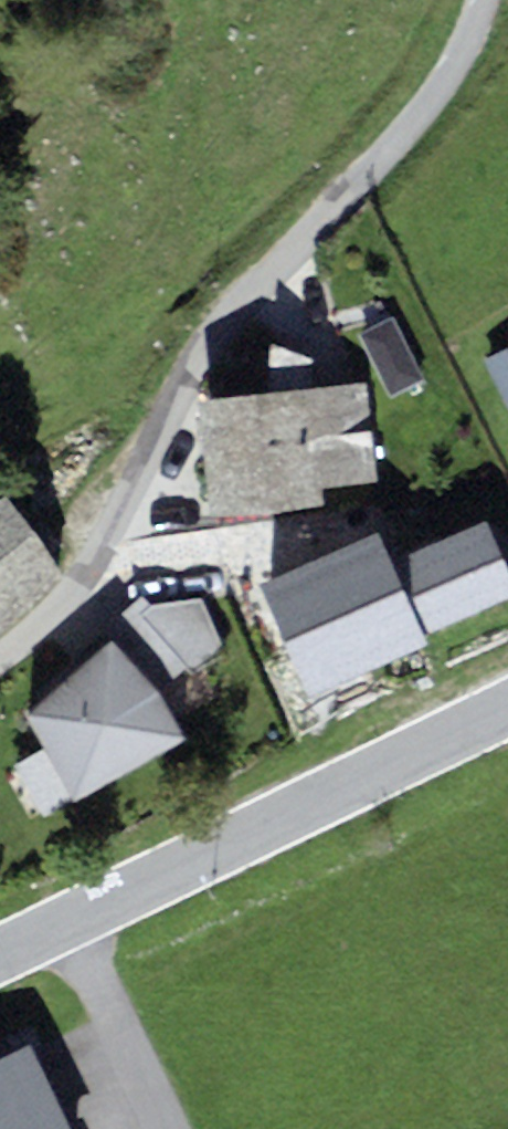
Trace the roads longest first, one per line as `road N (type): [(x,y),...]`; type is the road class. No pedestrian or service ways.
road 1 (residential): [(479,0),(467,42),(411,130),(213,337),(85,592),(0,664)]
road 2 (unclassified): [(0,956),(507,708)]

